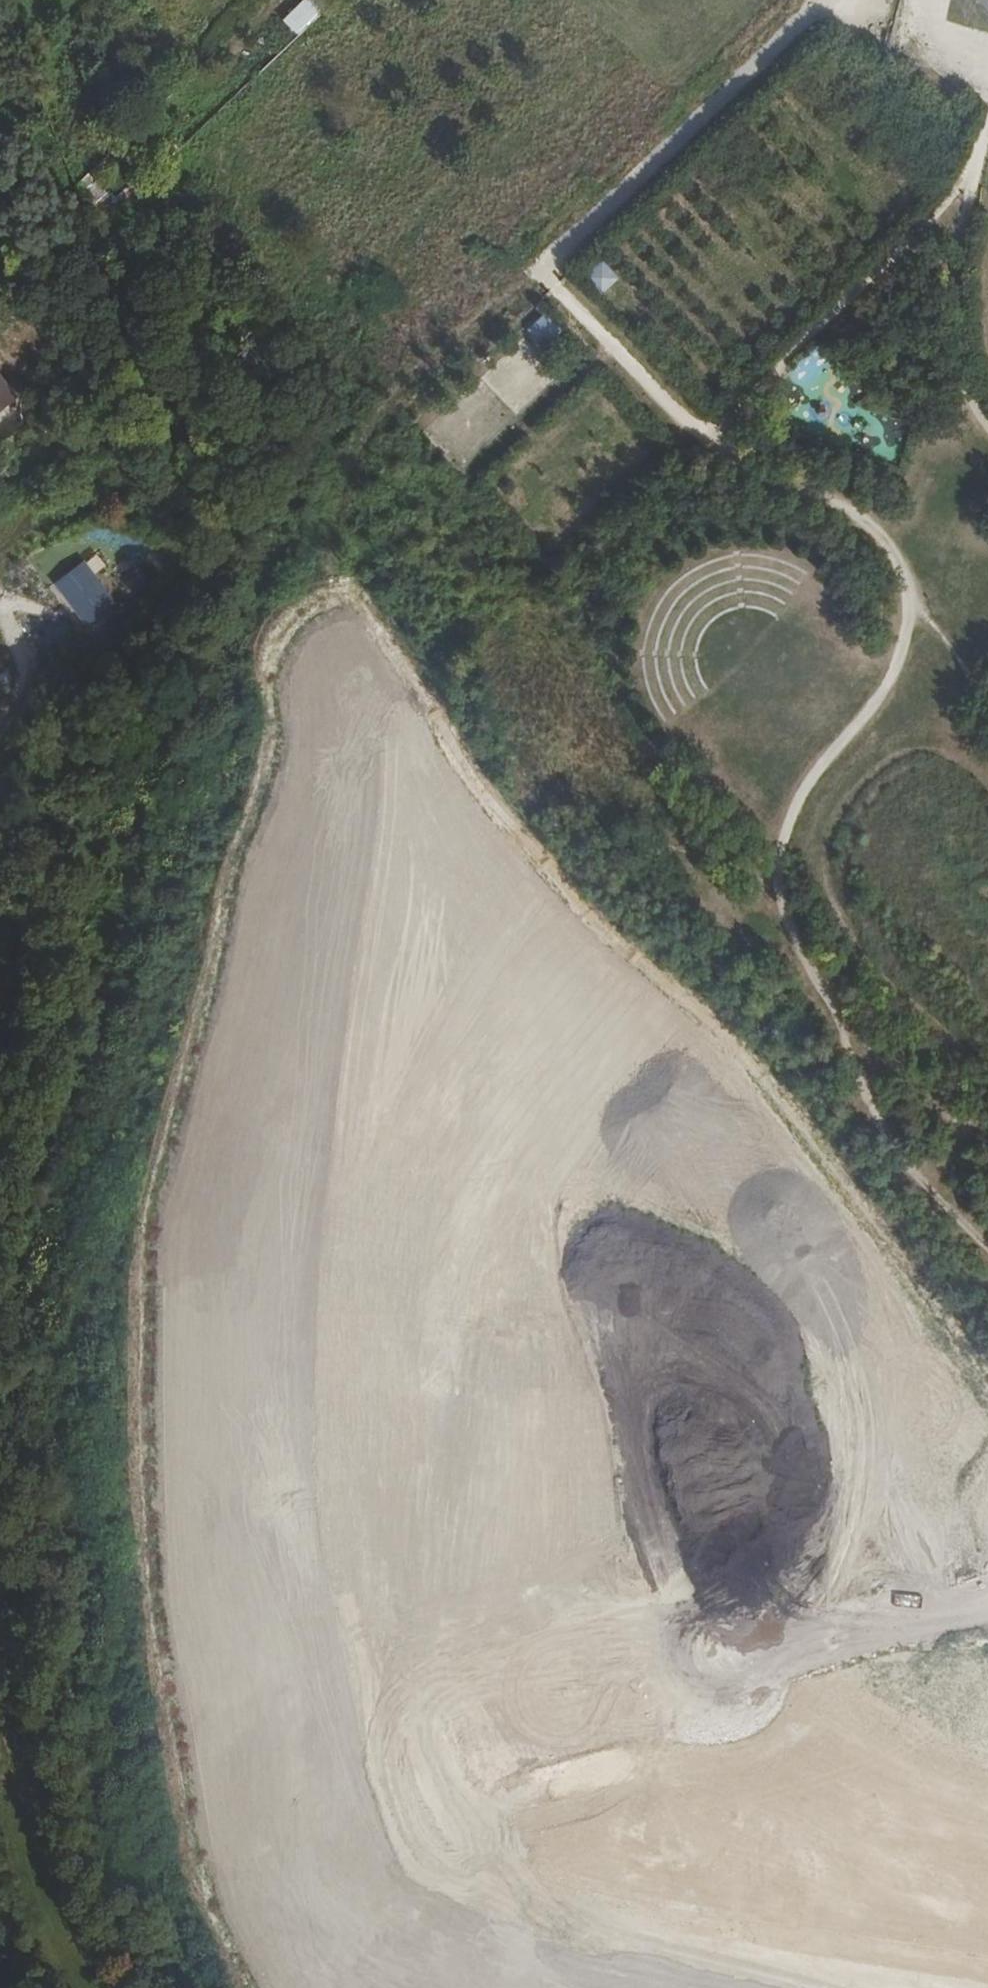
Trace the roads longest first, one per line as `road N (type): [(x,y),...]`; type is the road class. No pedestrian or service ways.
road 1 (track): [(987,1639),(965,1653),(894,1653),(842,1666),(730,1714),(689,1742),(624,1870)]
road 2 (track): [(562,293),(538,267),(631,200),(806,31),(838,18)]

